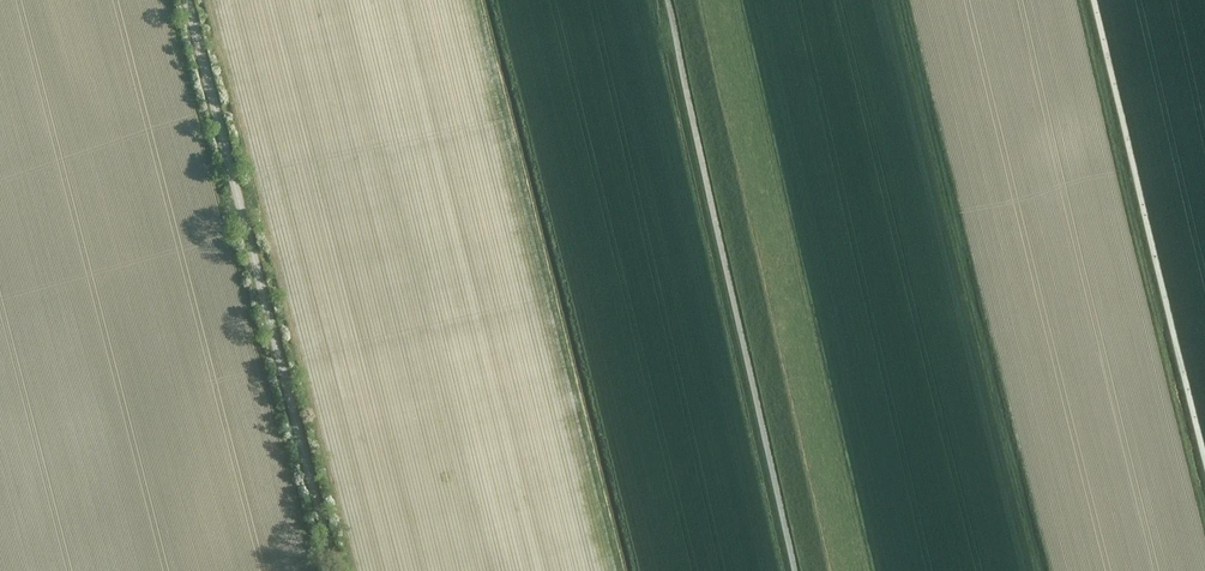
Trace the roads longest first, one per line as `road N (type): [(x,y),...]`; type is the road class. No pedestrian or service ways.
road 1 (track): [(334,570),(187,0)]
road 2 (track): [(793,570),(662,0)]

